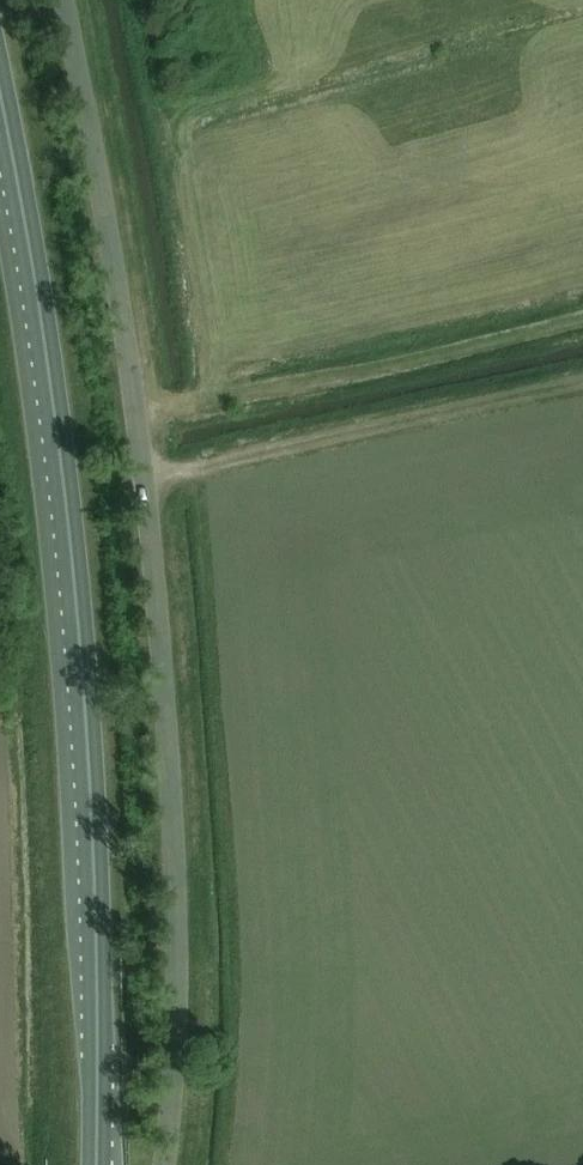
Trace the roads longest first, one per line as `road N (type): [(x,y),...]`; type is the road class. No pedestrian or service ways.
road 1 (unclassified): [(166,1164),(178,1000),(154,556),(64,0)]
road 2 (trunk): [(88,1164),(69,635),(0,132)]
road 3 (track): [(582,319),(135,419)]

